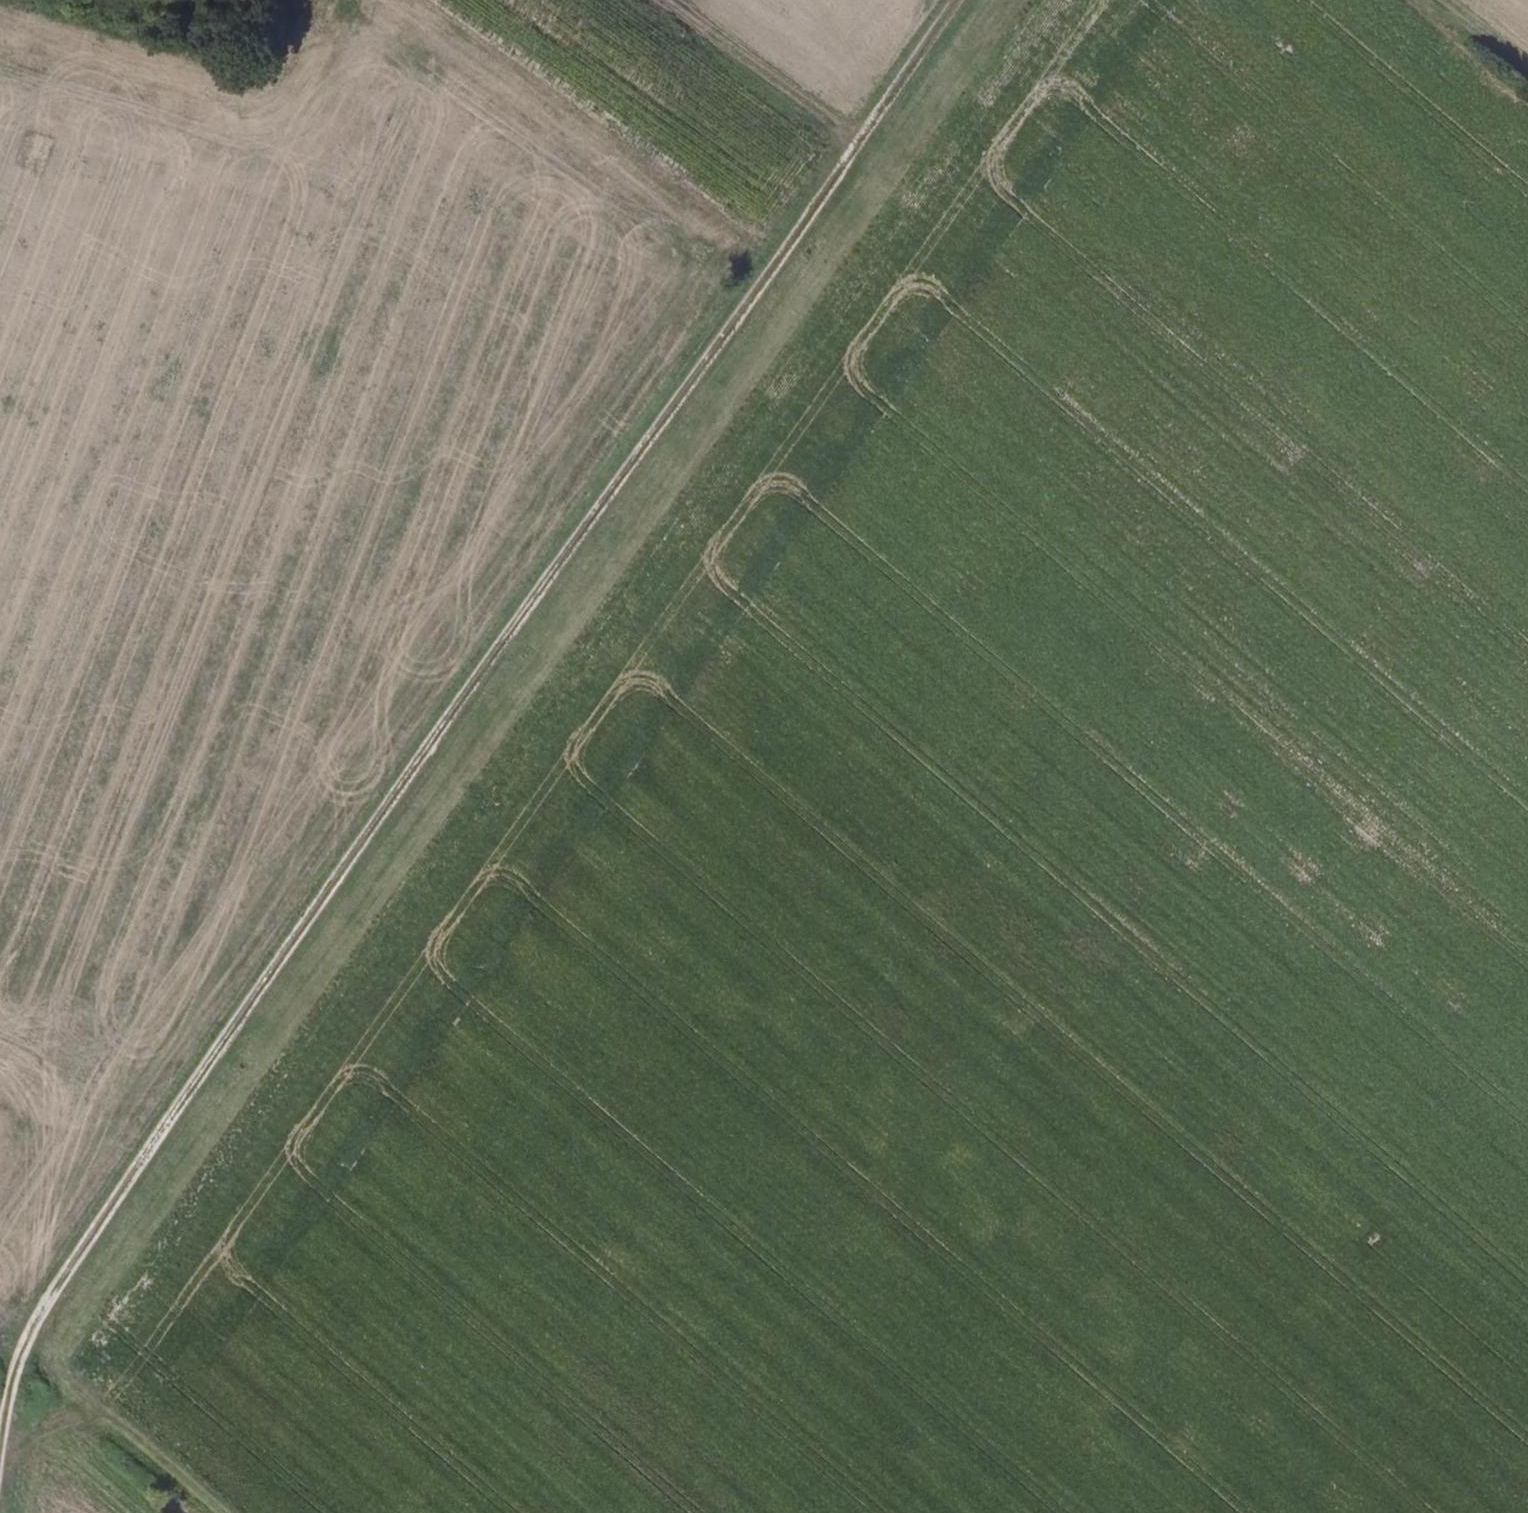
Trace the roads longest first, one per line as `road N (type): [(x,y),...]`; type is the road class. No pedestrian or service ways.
road 1 (track): [(955,0),(9,1352),(0,1406)]

